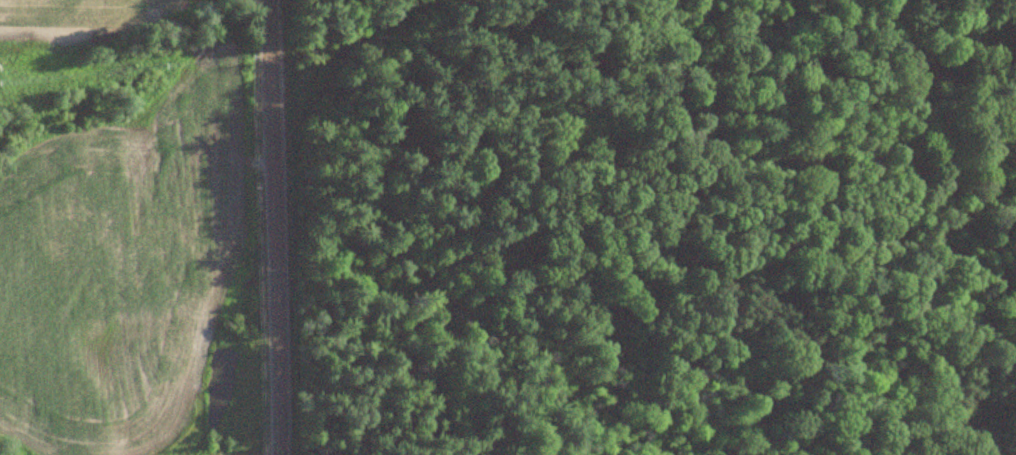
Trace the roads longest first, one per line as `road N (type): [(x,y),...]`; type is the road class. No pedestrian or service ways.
road 1 (tertiary): [(270,454),(261,0)]

